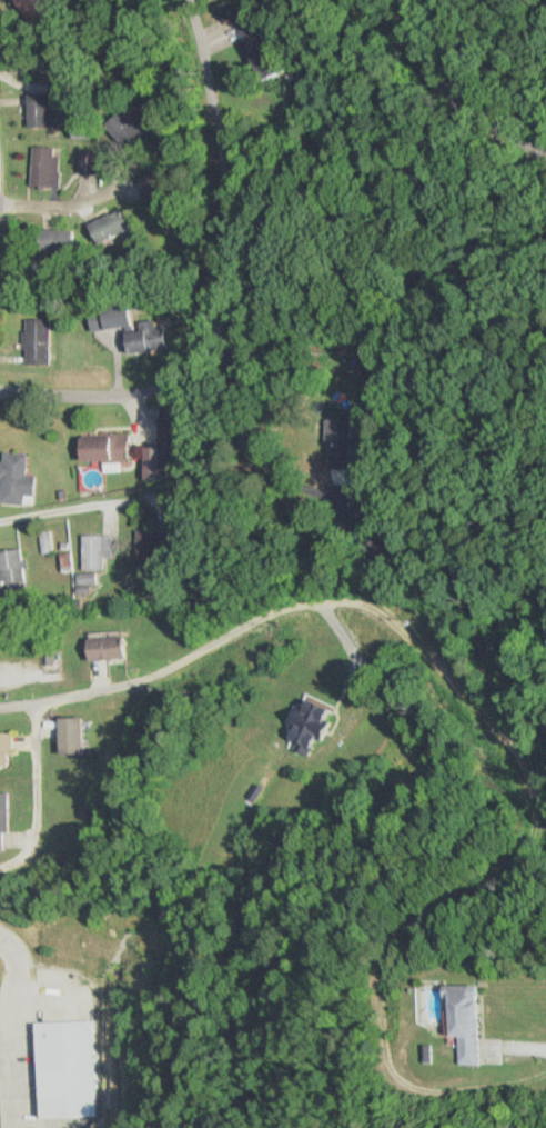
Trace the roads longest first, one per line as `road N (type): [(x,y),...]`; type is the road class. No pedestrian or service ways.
road 1 (track): [(353,601),(433,649),(509,735),(525,772),(516,801),(391,900),(370,934),(358,978),(370,1076),(402,1095),(452,1095),(504,1088),(545,1069)]
road 2 (residential): [(0,521),(545,452)]
road 3 (residential): [(150,391),(195,366),(222,323),(228,154),(193,0)]
road 4 (residential): [(353,601),(273,615),(129,687),(0,708)]
road 5 (residential): [(353,0),(431,66),(473,114),(545,151)]
road 6 (residential): [(0,381),(150,391)]
road 7 (residential): [(0,202),(53,206),(133,180)]

